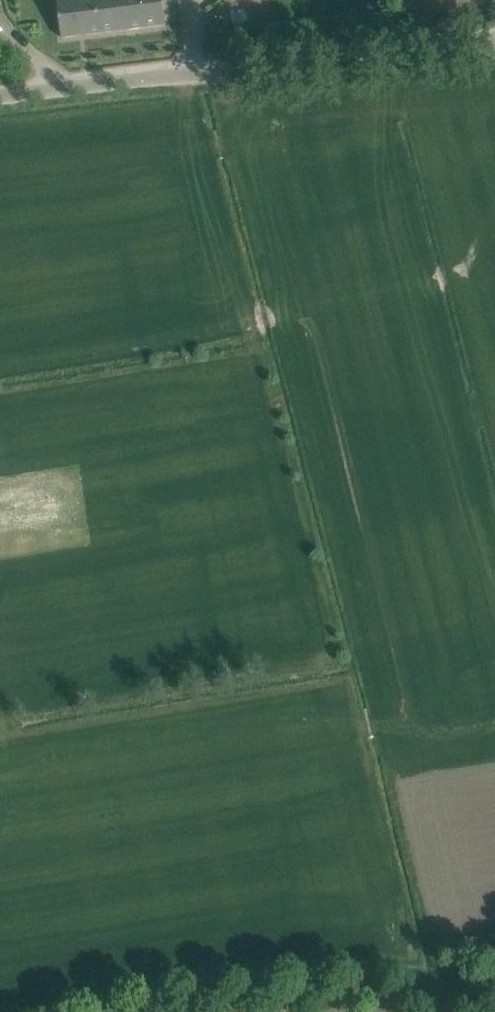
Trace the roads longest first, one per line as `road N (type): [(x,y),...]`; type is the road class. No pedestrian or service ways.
road 1 (unclassified): [(0,101),(494,37)]

